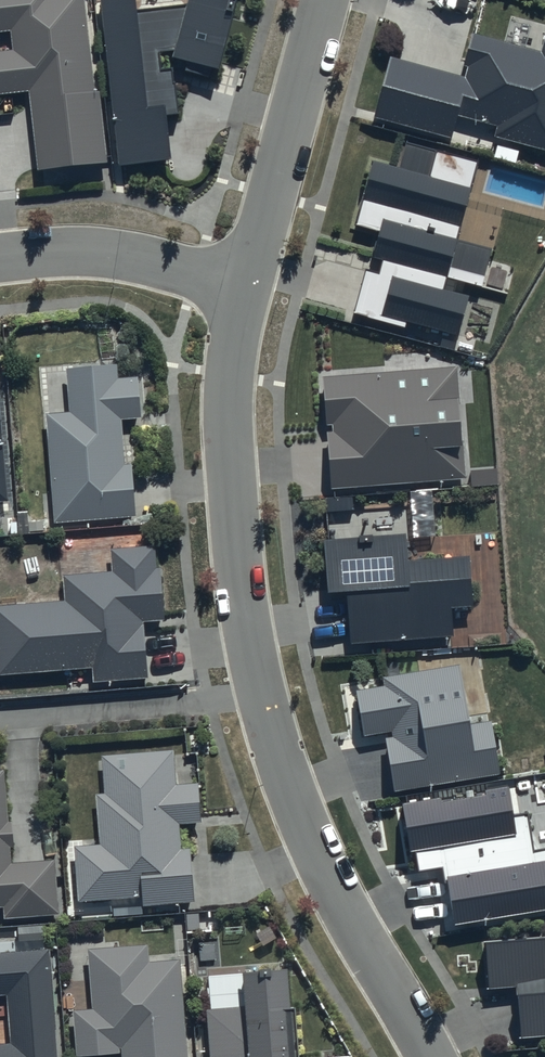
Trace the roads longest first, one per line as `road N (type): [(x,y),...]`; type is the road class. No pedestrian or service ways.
road 1 (residential): [(433,1056),(306,832),(247,625),(228,435),(247,289)]
road 2 (residential): [(247,289),(325,0)]
road 3 (residential): [(0,258),(105,254),(247,289)]

